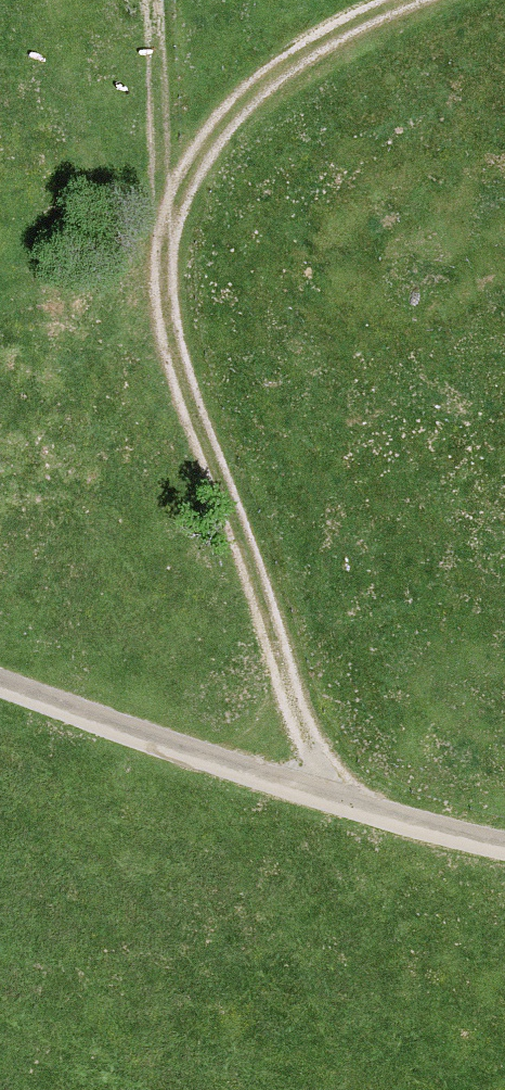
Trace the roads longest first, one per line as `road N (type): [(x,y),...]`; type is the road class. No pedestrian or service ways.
road 1 (track): [(363,808),(311,735),(293,696),(281,636),(185,376),(168,292),(170,229),(194,169),(237,109),(424,0)]
road 2 (unclassified): [(504,845),(363,808),(0,679)]
road 3 (track): [(170,229),(153,0)]

